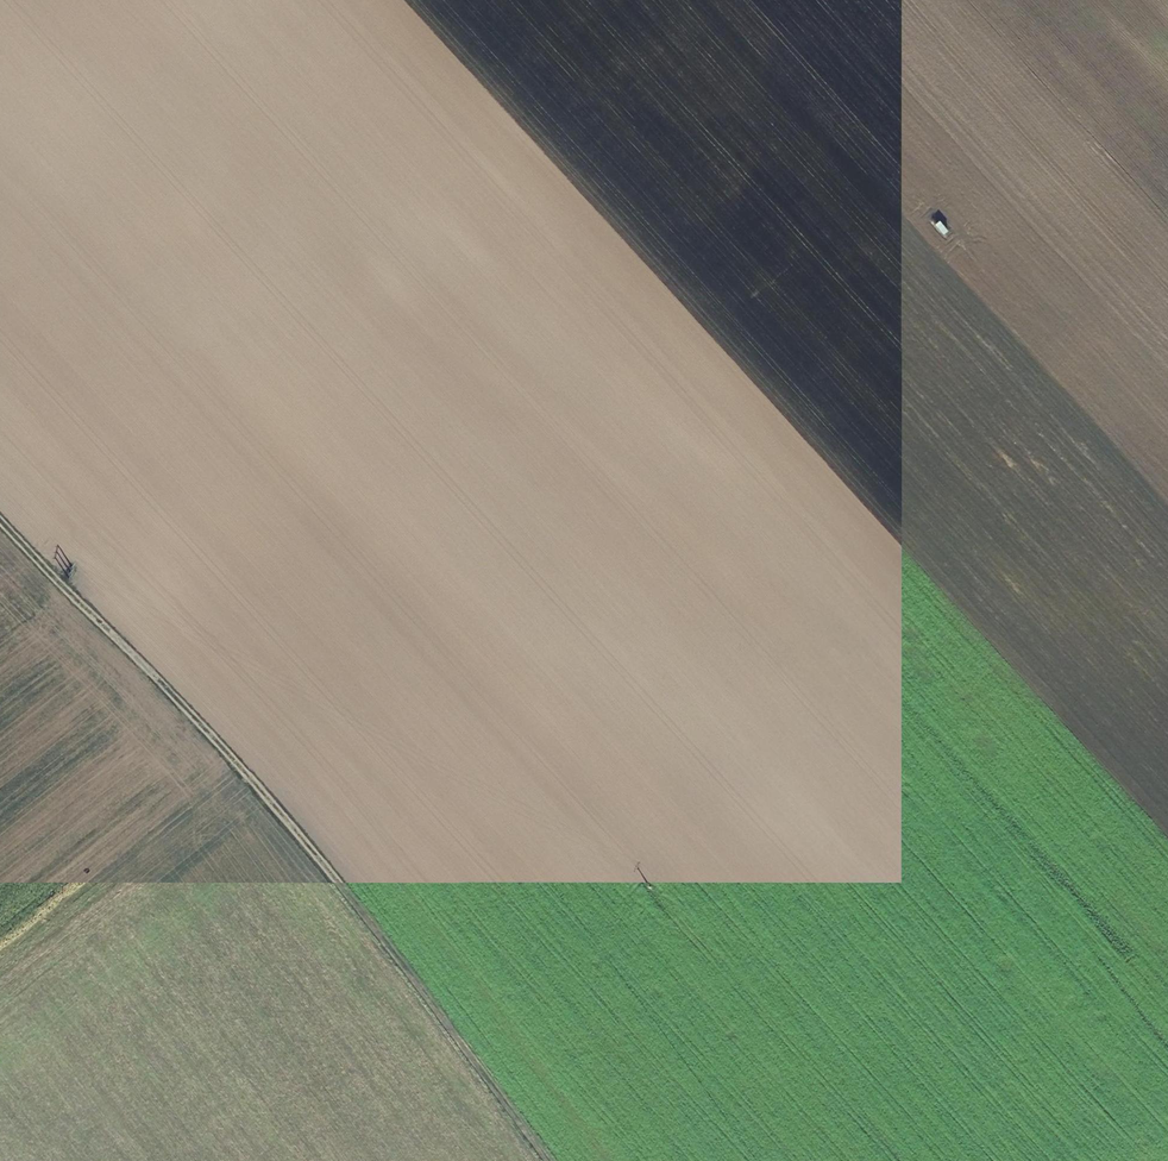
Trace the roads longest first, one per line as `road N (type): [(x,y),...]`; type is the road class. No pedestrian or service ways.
road 1 (track): [(542,1160),(290,837),(0,529)]

